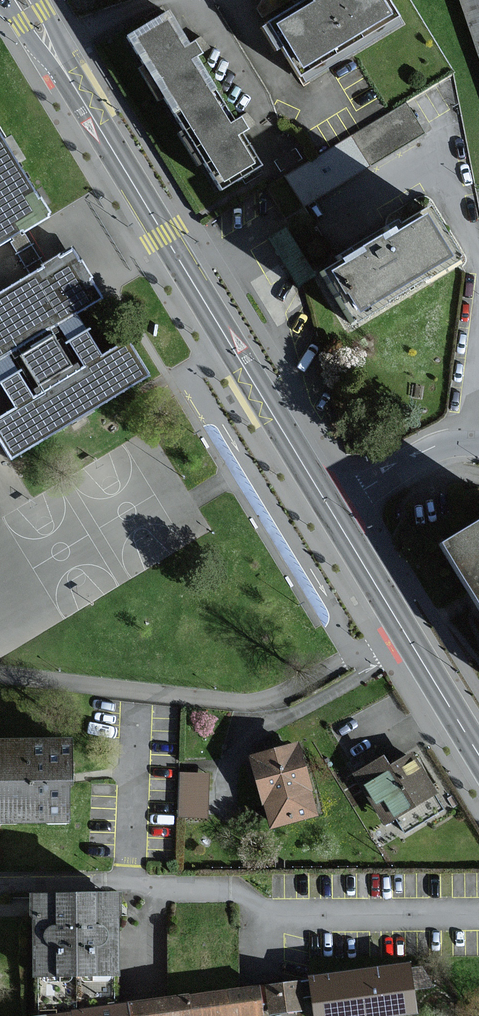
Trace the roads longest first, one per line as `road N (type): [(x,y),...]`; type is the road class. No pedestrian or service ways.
road 1 (tertiary): [(328,508),(66,72)]
road 2 (residential): [(478,917),(276,916),(223,887),(0,886)]
road 3 (tertiary): [(478,758),(328,508)]
road 4 (residential): [(478,446),(415,459),(328,508)]

